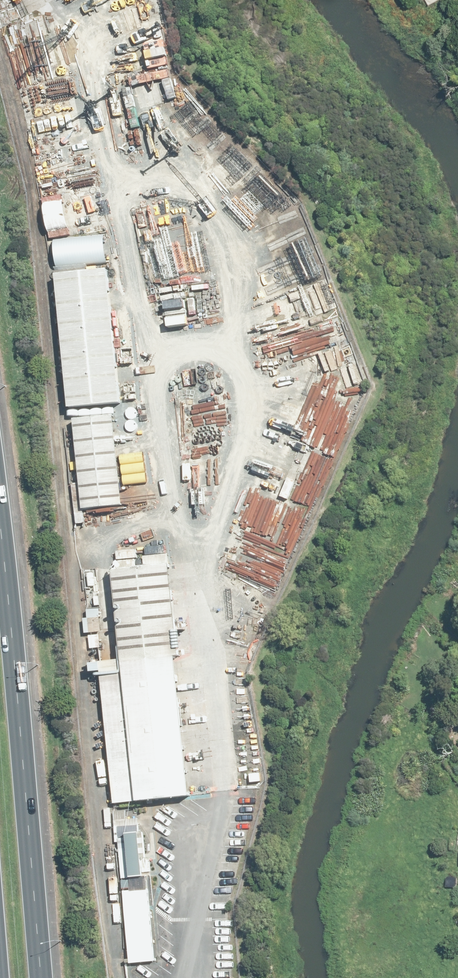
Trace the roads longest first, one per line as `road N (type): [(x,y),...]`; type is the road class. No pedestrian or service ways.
road 1 (track): [(71,535),(34,200),(0,58)]
road 2 (motorway): [(0,521),(41,977)]

